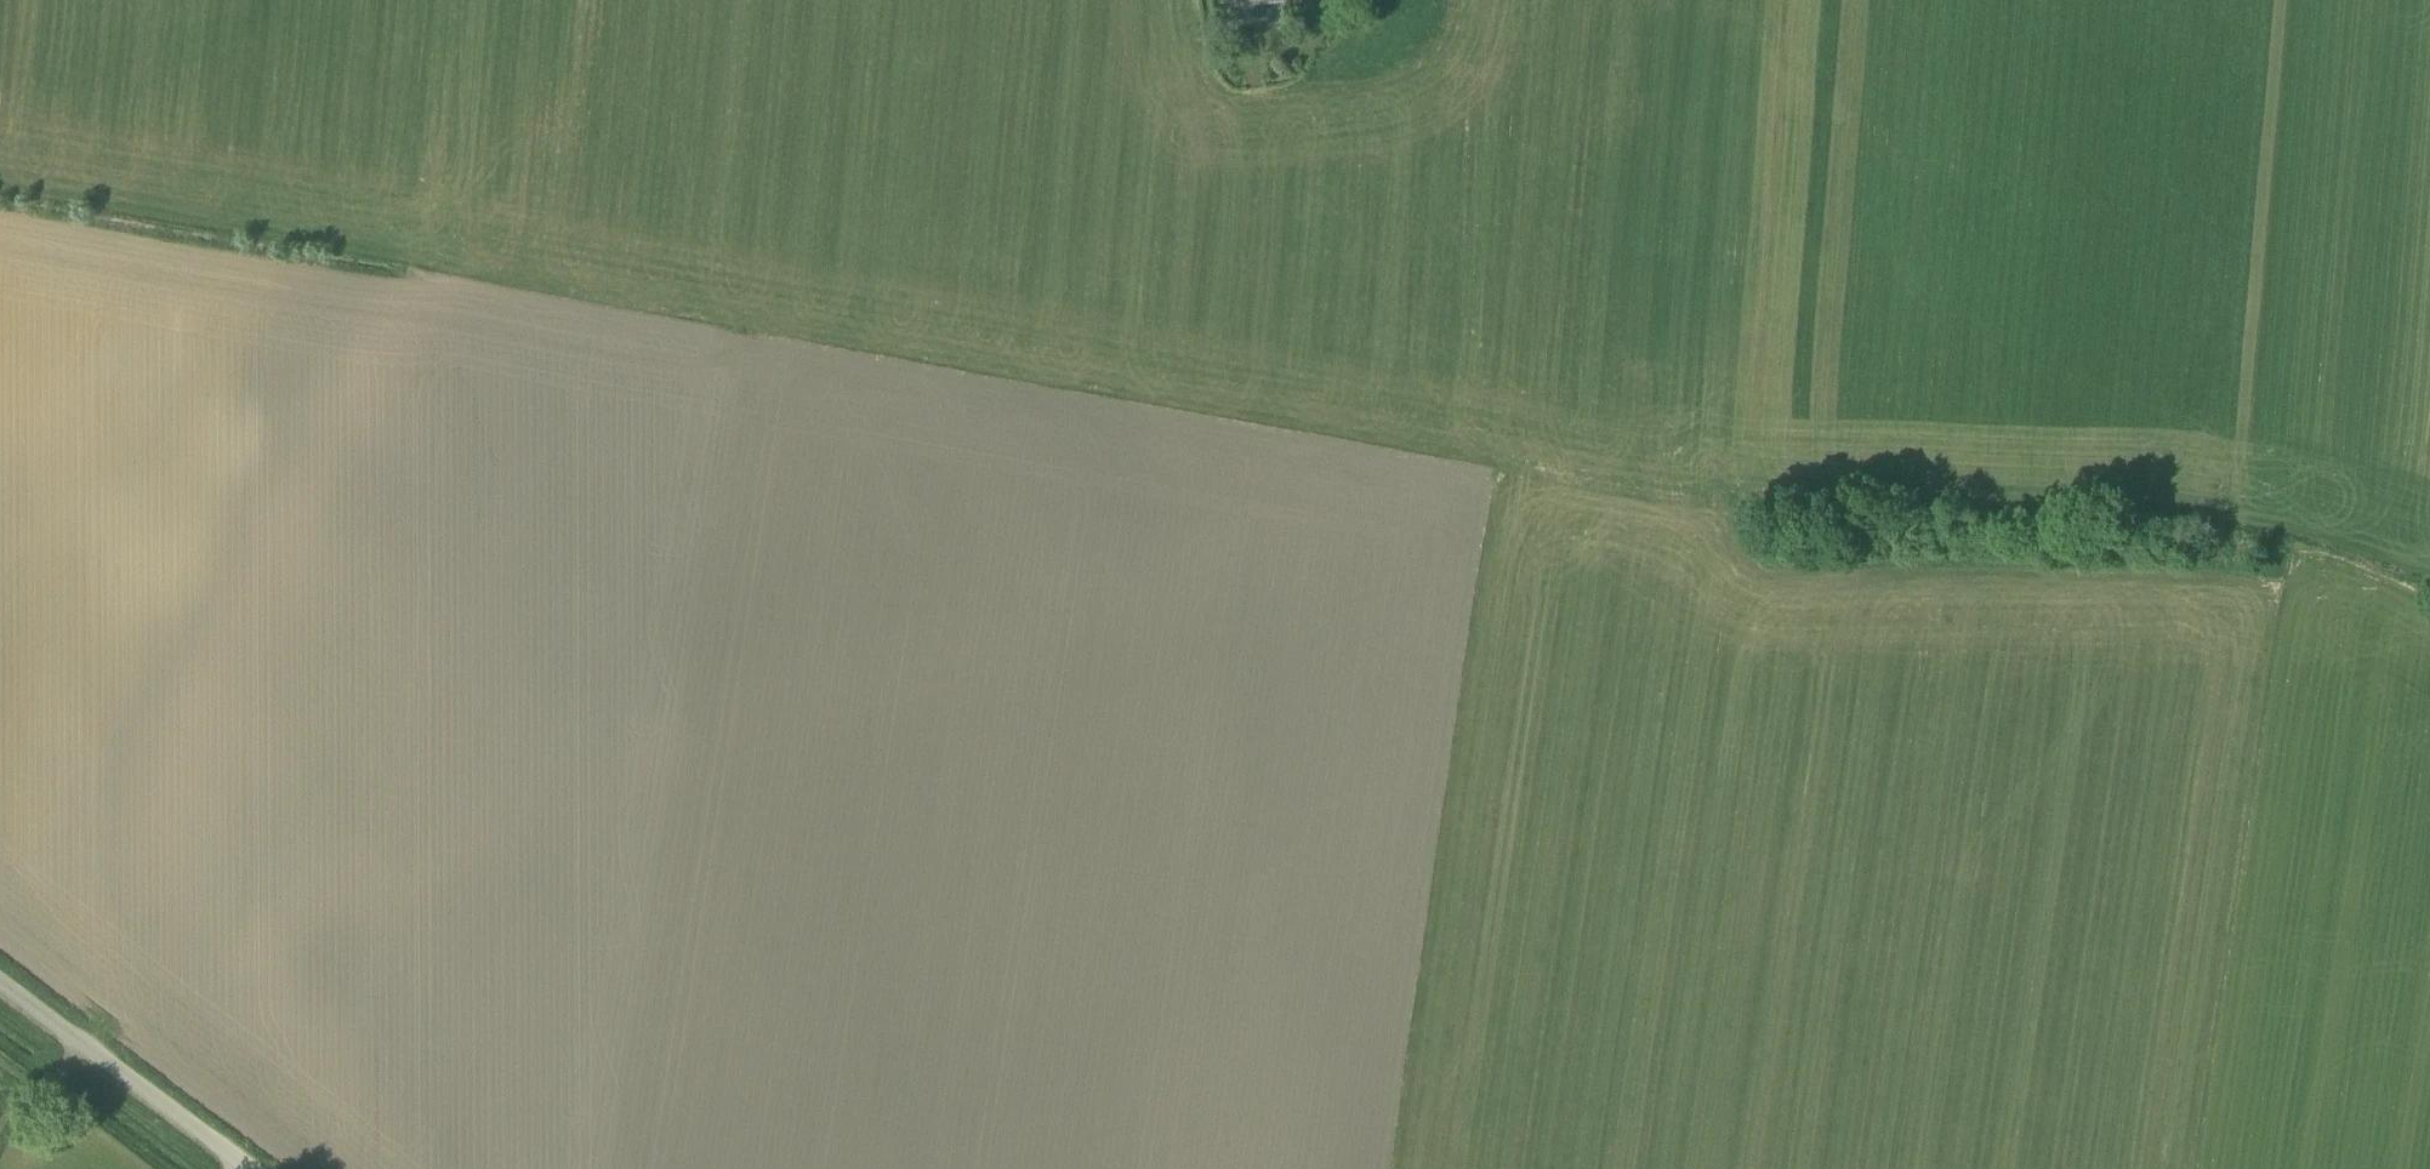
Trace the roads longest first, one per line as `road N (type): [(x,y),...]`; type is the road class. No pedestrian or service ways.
road 1 (unclassified): [(252,1168),(0,981)]

